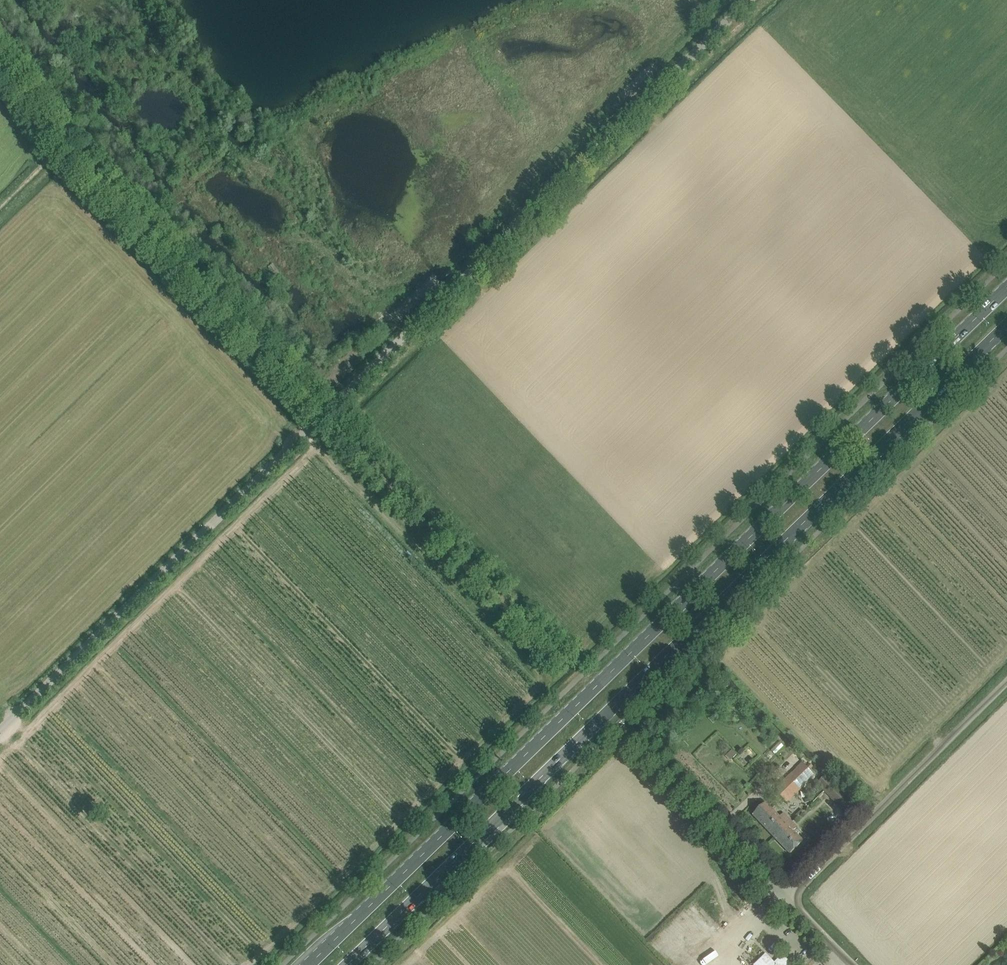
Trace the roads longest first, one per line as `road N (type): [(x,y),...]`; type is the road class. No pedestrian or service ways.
road 1 (primary): [(1006,290),(311,964)]
road 2 (primary): [(349,964),(1006,326)]
road 3 (unclassified): [(321,418),(749,0)]
road 4 (unclassified): [(0,69),(321,418)]
road 5 (unclassified): [(0,730),(321,418)]
road 6 (unclassified): [(788,897),(1006,682)]
road 7 (unclassified): [(788,897),(650,759)]

